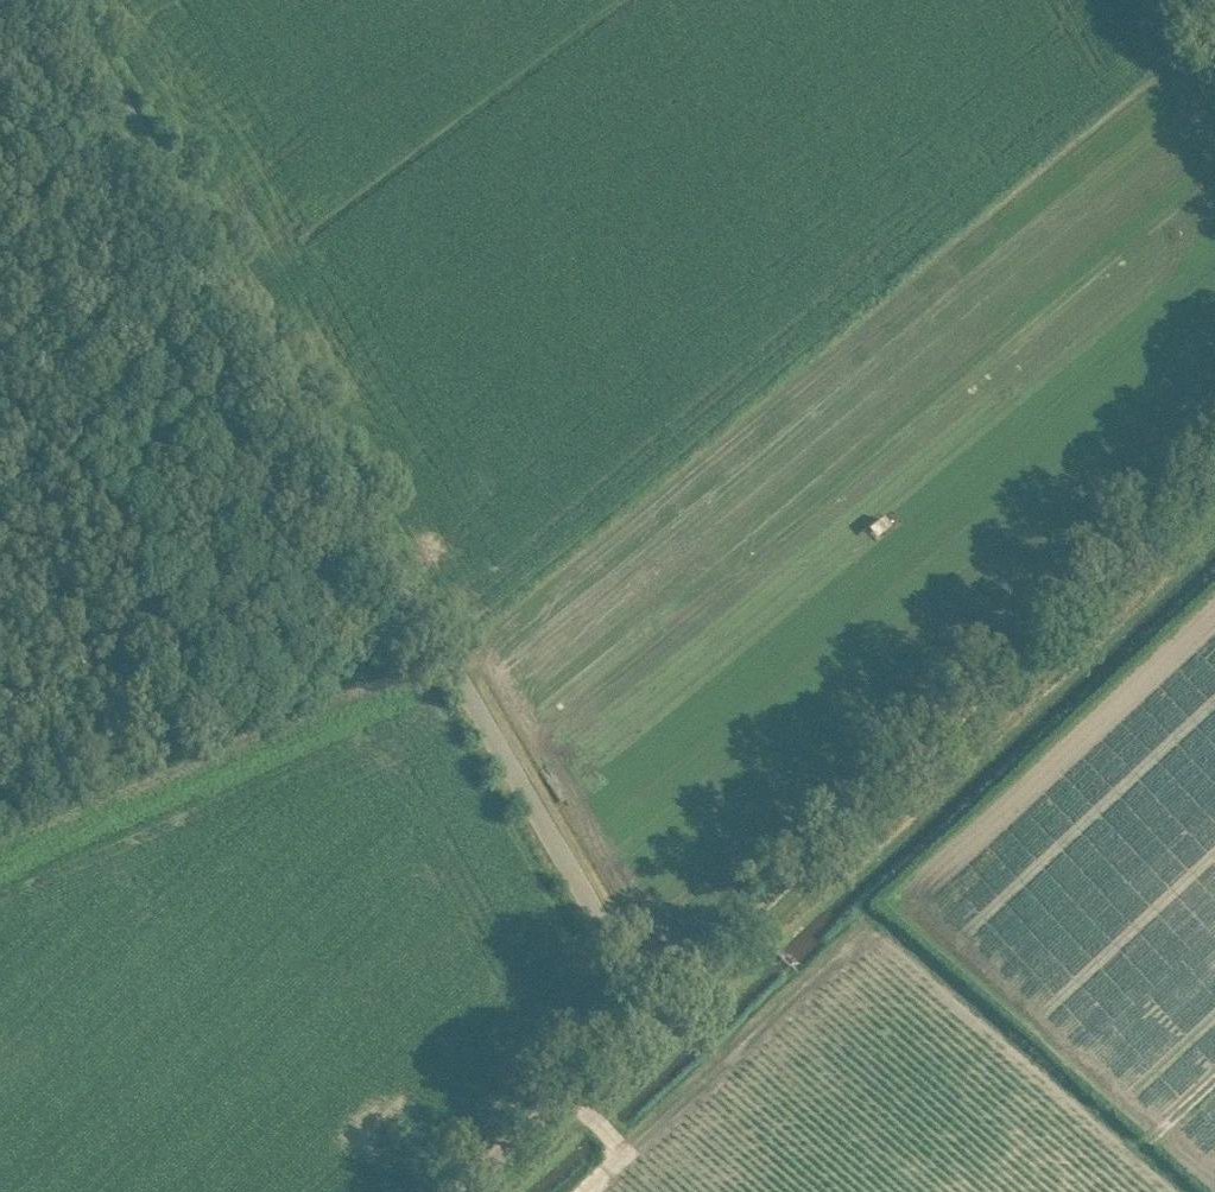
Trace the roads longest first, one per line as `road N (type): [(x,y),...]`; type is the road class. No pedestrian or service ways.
road 1 (unclassified): [(511,1191),(684,1023),(64,0)]
road 2 (track): [(1214,491),(684,1023)]

